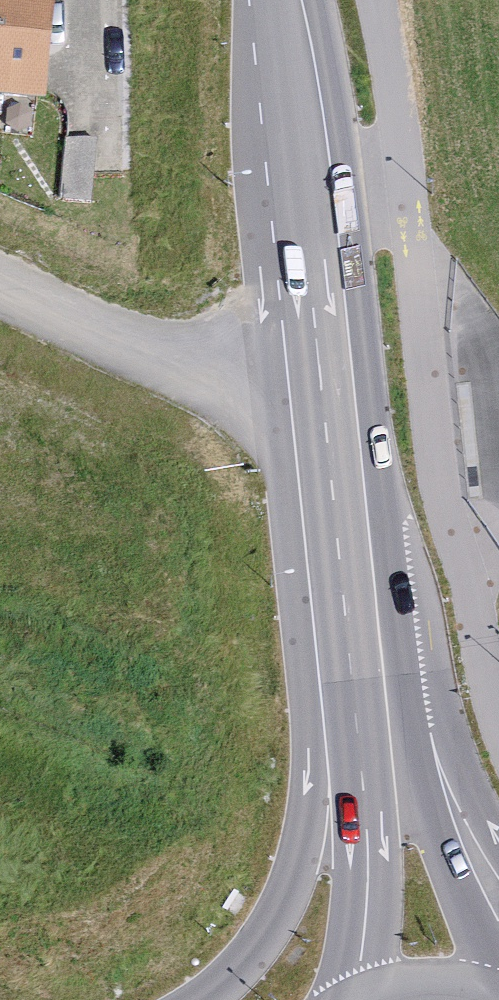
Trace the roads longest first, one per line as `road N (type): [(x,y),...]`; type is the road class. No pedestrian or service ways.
road 1 (primary): [(354,492),(307,848),(270,939),(213,999)]
road 2 (primary): [(290,0),(354,492)]
road 3 (primary): [(498,840),(363,550)]
road 4 (primary): [(498,984),(381,703)]
road 5 (primary): [(381,703),(378,859),(354,999)]
road 6 (primary): [(363,550),(381,703)]
road 7 (residential): [(91,0),(89,140)]

